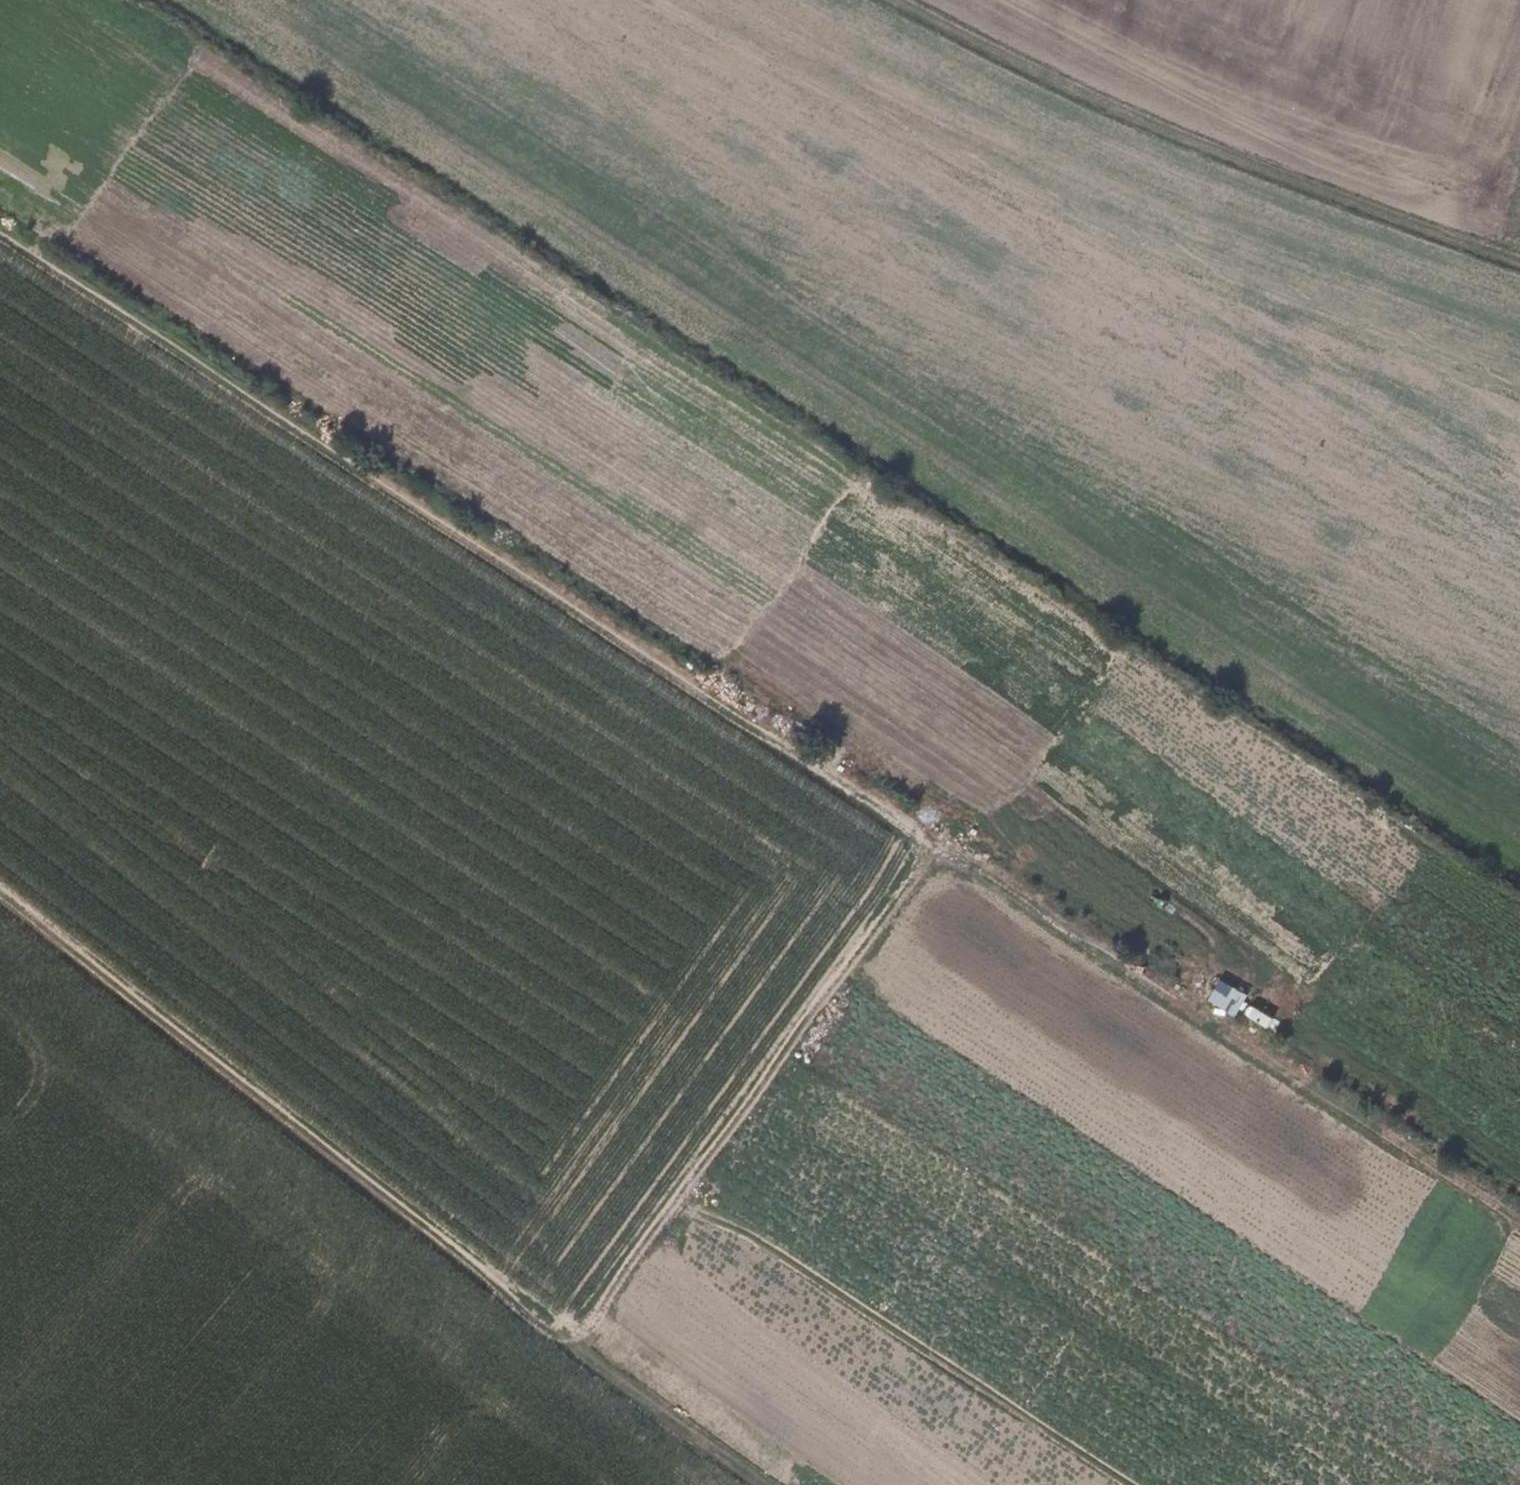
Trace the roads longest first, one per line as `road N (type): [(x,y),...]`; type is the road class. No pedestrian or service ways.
road 1 (track): [(0,242),(929,840),(915,881),(587,1329),(561,1341),(0,903)]
road 2 (track): [(895,0),(967,38),(1519,260)]

